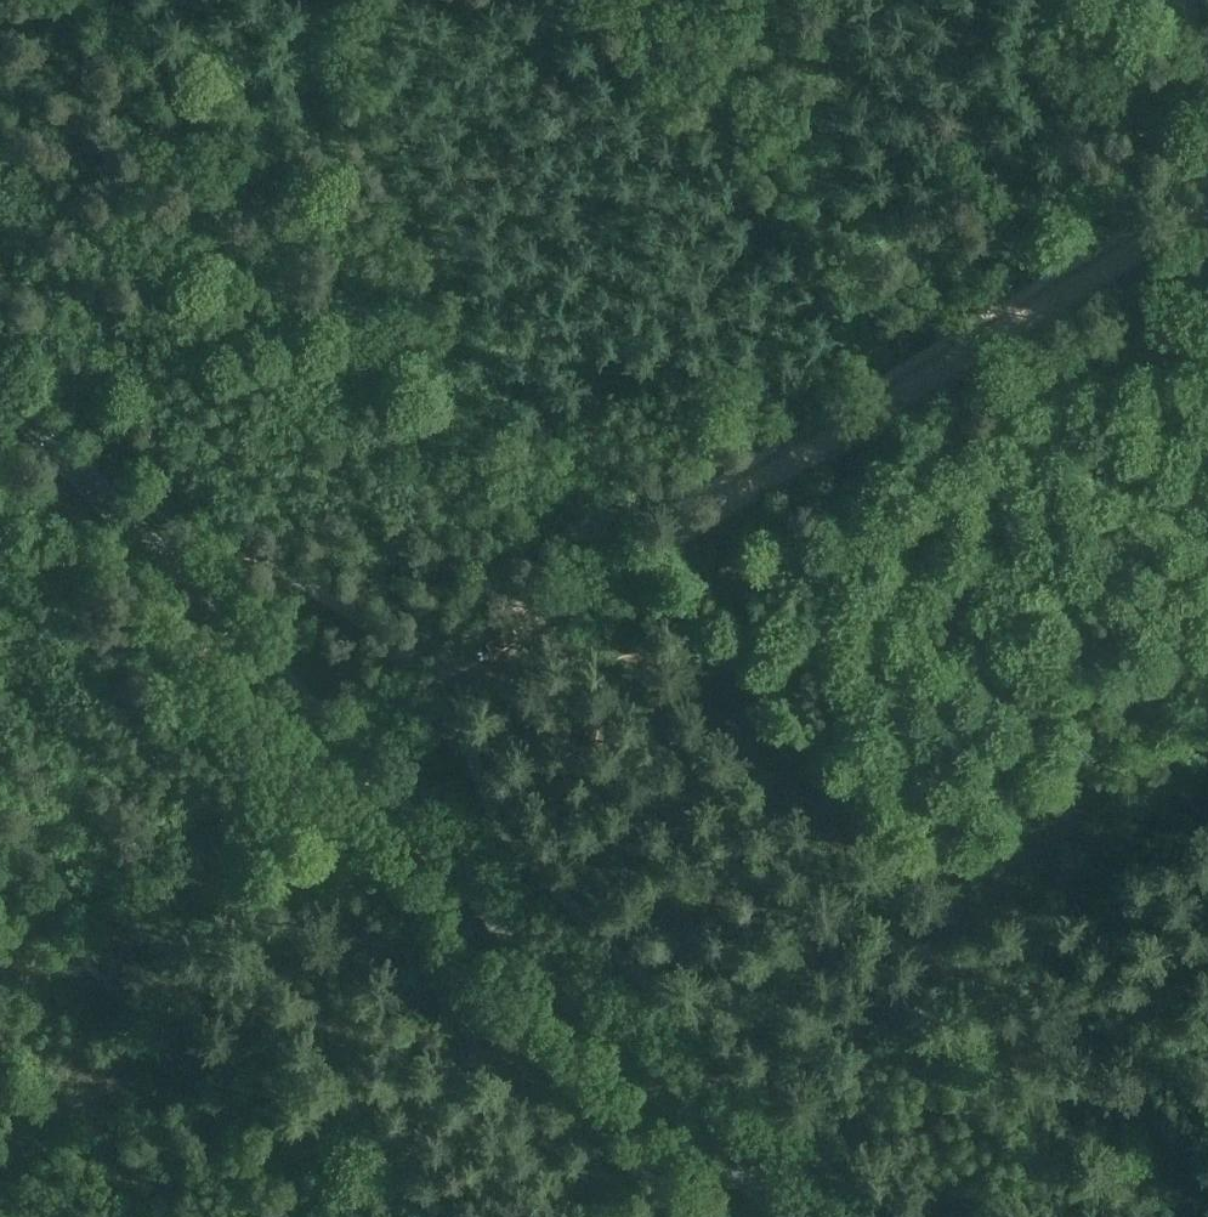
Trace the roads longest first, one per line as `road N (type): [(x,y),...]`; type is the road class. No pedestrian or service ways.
road 1 (tertiary): [(785,1216),(0,386)]
road 2 (track): [(639,553),(1207,1177)]
road 3 (track): [(68,0),(312,258),(596,577)]
road 4 (track): [(639,553),(39,912)]
road 5 (track): [(940,363),(949,342),(605,0)]
road 6 (track): [(39,912),(328,1216)]
road 7 (track): [(940,363),(666,537)]
road 8 (track): [(1207,202),(940,363)]

